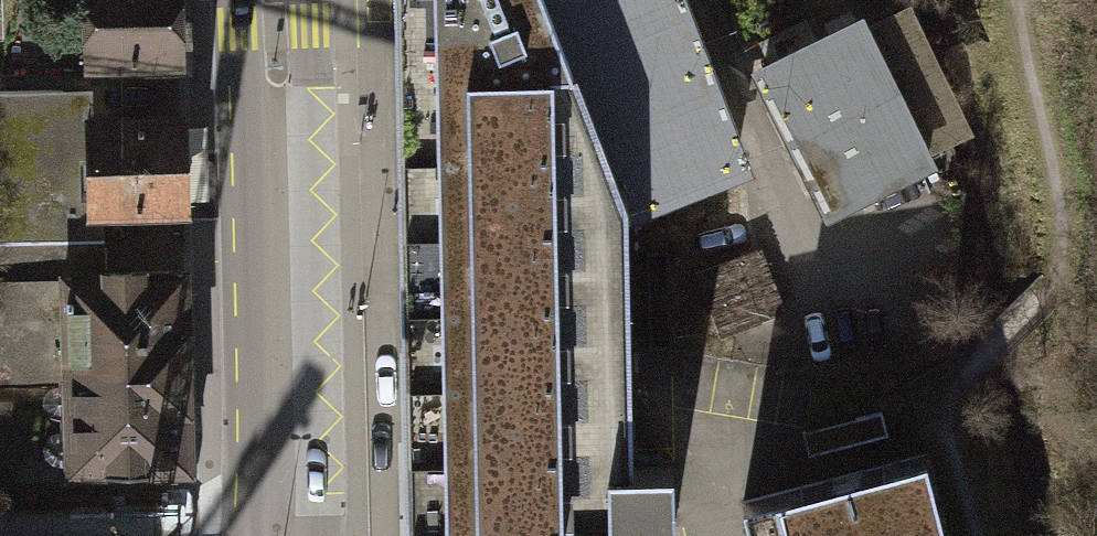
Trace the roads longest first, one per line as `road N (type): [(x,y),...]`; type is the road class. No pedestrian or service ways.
road 1 (secondary): [(283,535),(270,0)]

